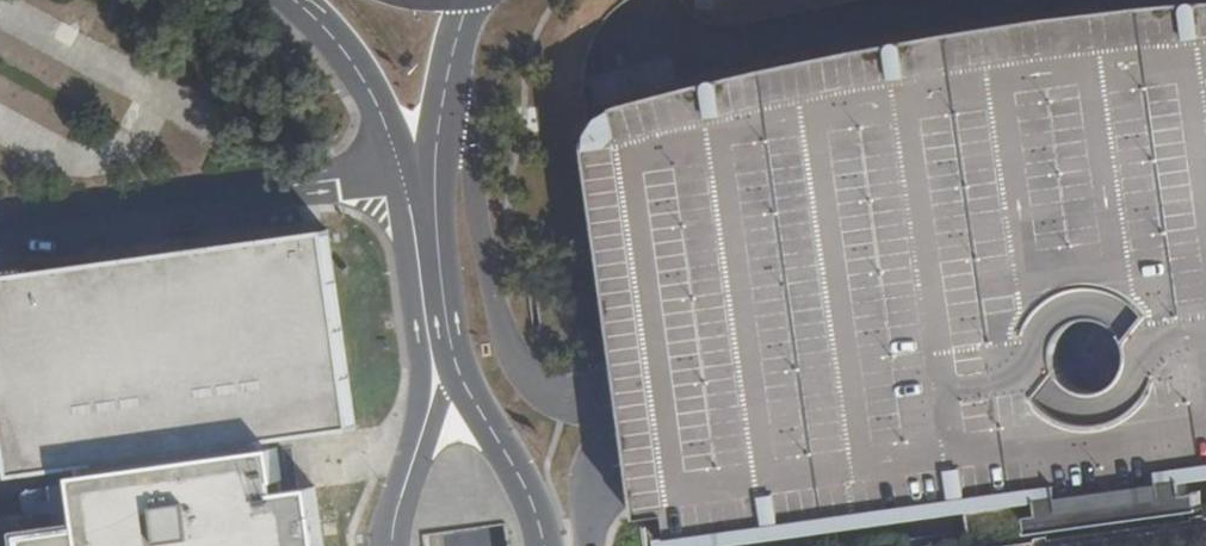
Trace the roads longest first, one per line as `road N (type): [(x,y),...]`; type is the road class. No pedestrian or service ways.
road 1 (primary): [(465,545),(423,307),(341,0)]
road 2 (tertiary): [(543,545),(526,479),(471,399),(453,346),(418,166)]
road 3 (tertiary): [(418,166),(384,88),(335,22),(307,0)]
road 4 (tertiary): [(418,166),(448,0)]

